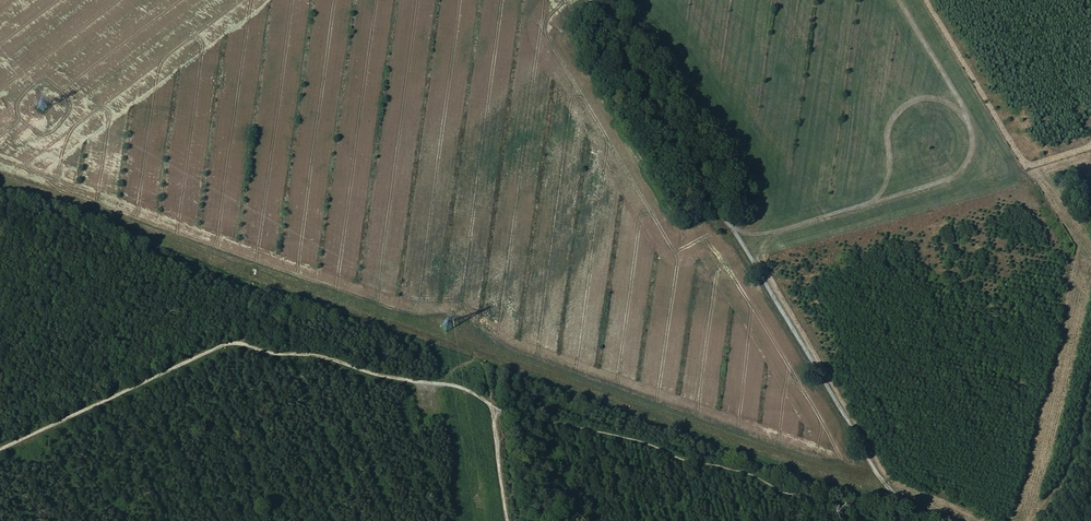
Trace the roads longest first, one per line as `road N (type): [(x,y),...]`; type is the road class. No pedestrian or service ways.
road 1 (track): [(591,0),(888,489),(943,520)]
road 2 (track): [(0,449),(226,344),(453,384),(489,404)]
road 3 (track): [(900,0),(967,113),(972,149),(965,168),(929,188),(777,232)]
road 4 (track): [(489,404),(749,472),(857,520)]

